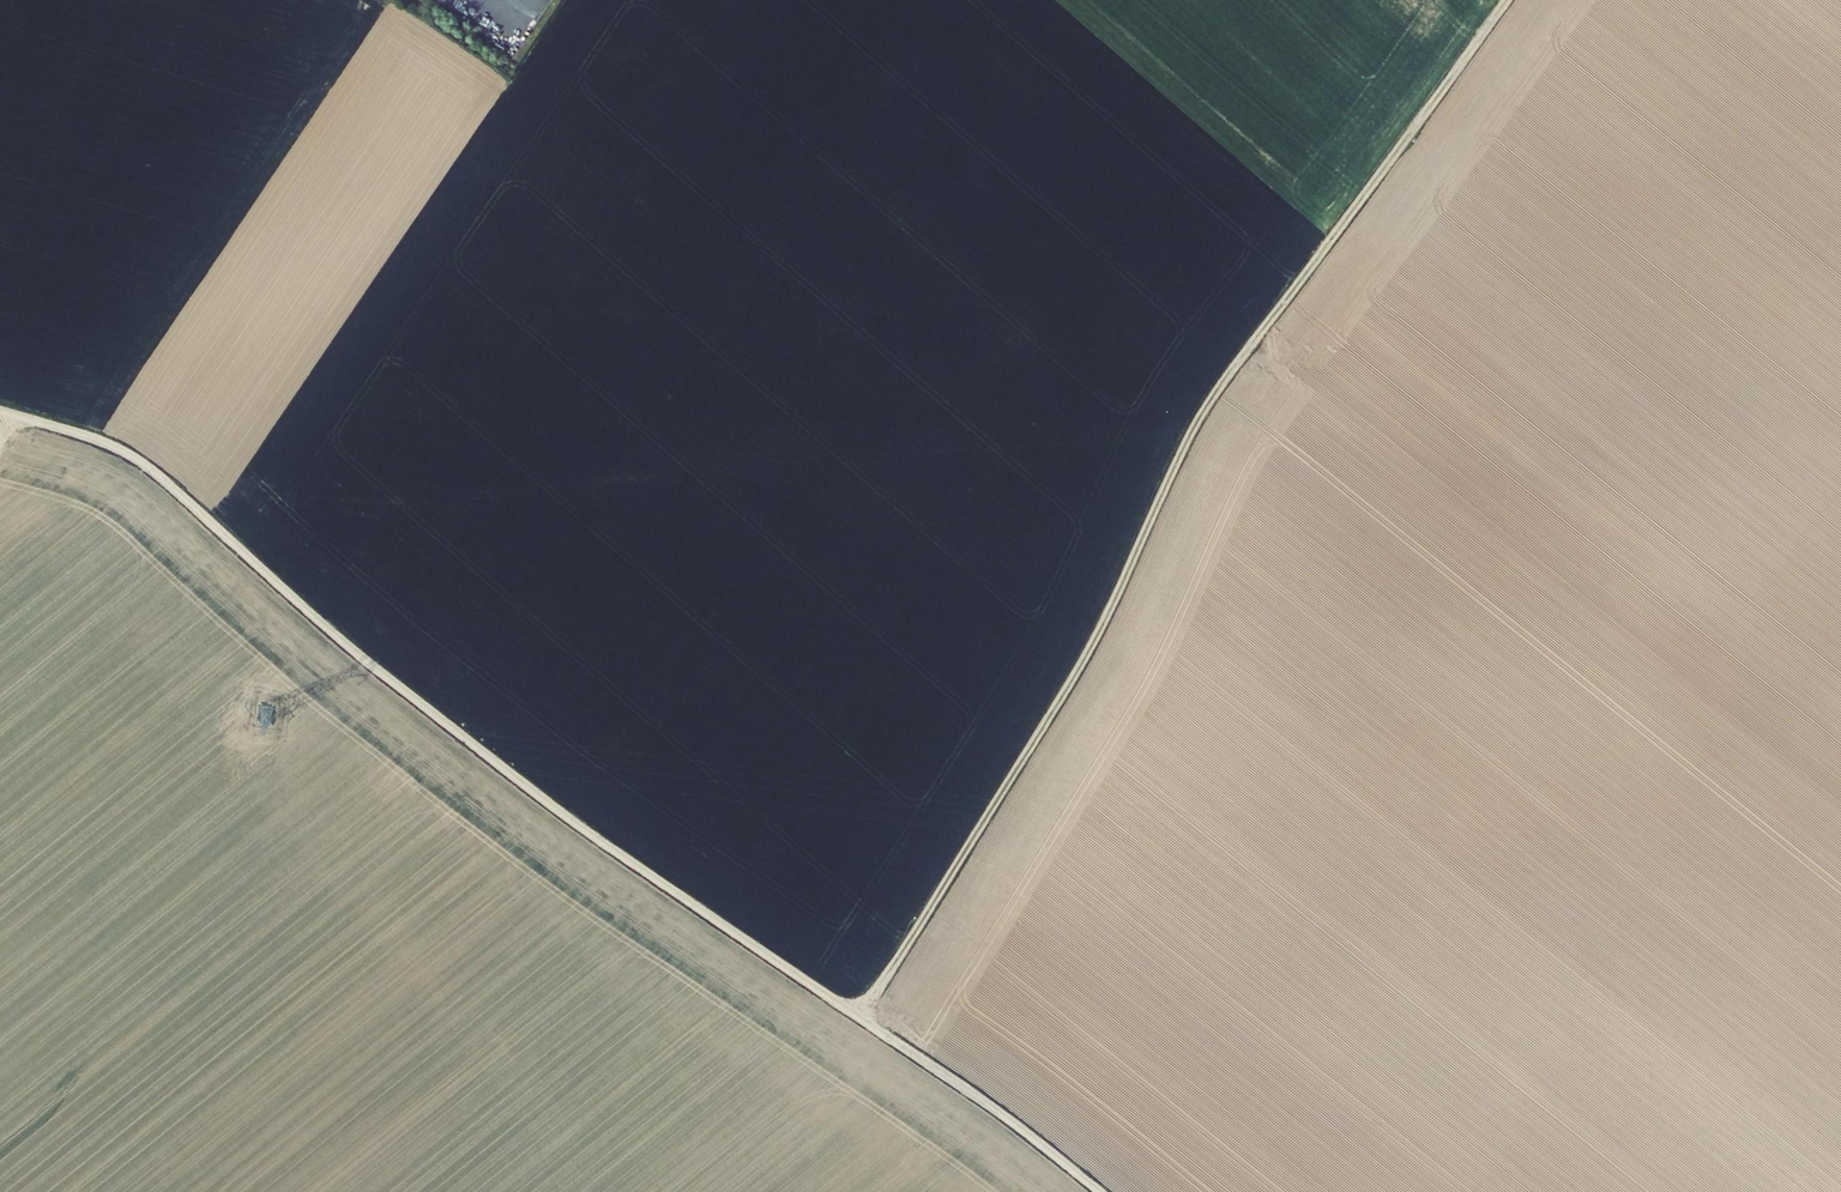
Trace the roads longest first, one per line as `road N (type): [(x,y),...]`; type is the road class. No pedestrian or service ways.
road 1 (unclassified): [(0,411),(102,443),(146,468),(341,642),(489,758),(976,1097),(1099,1191)]
road 2 (track): [(860,1019),(1109,612),(1186,437),(1509,0)]

